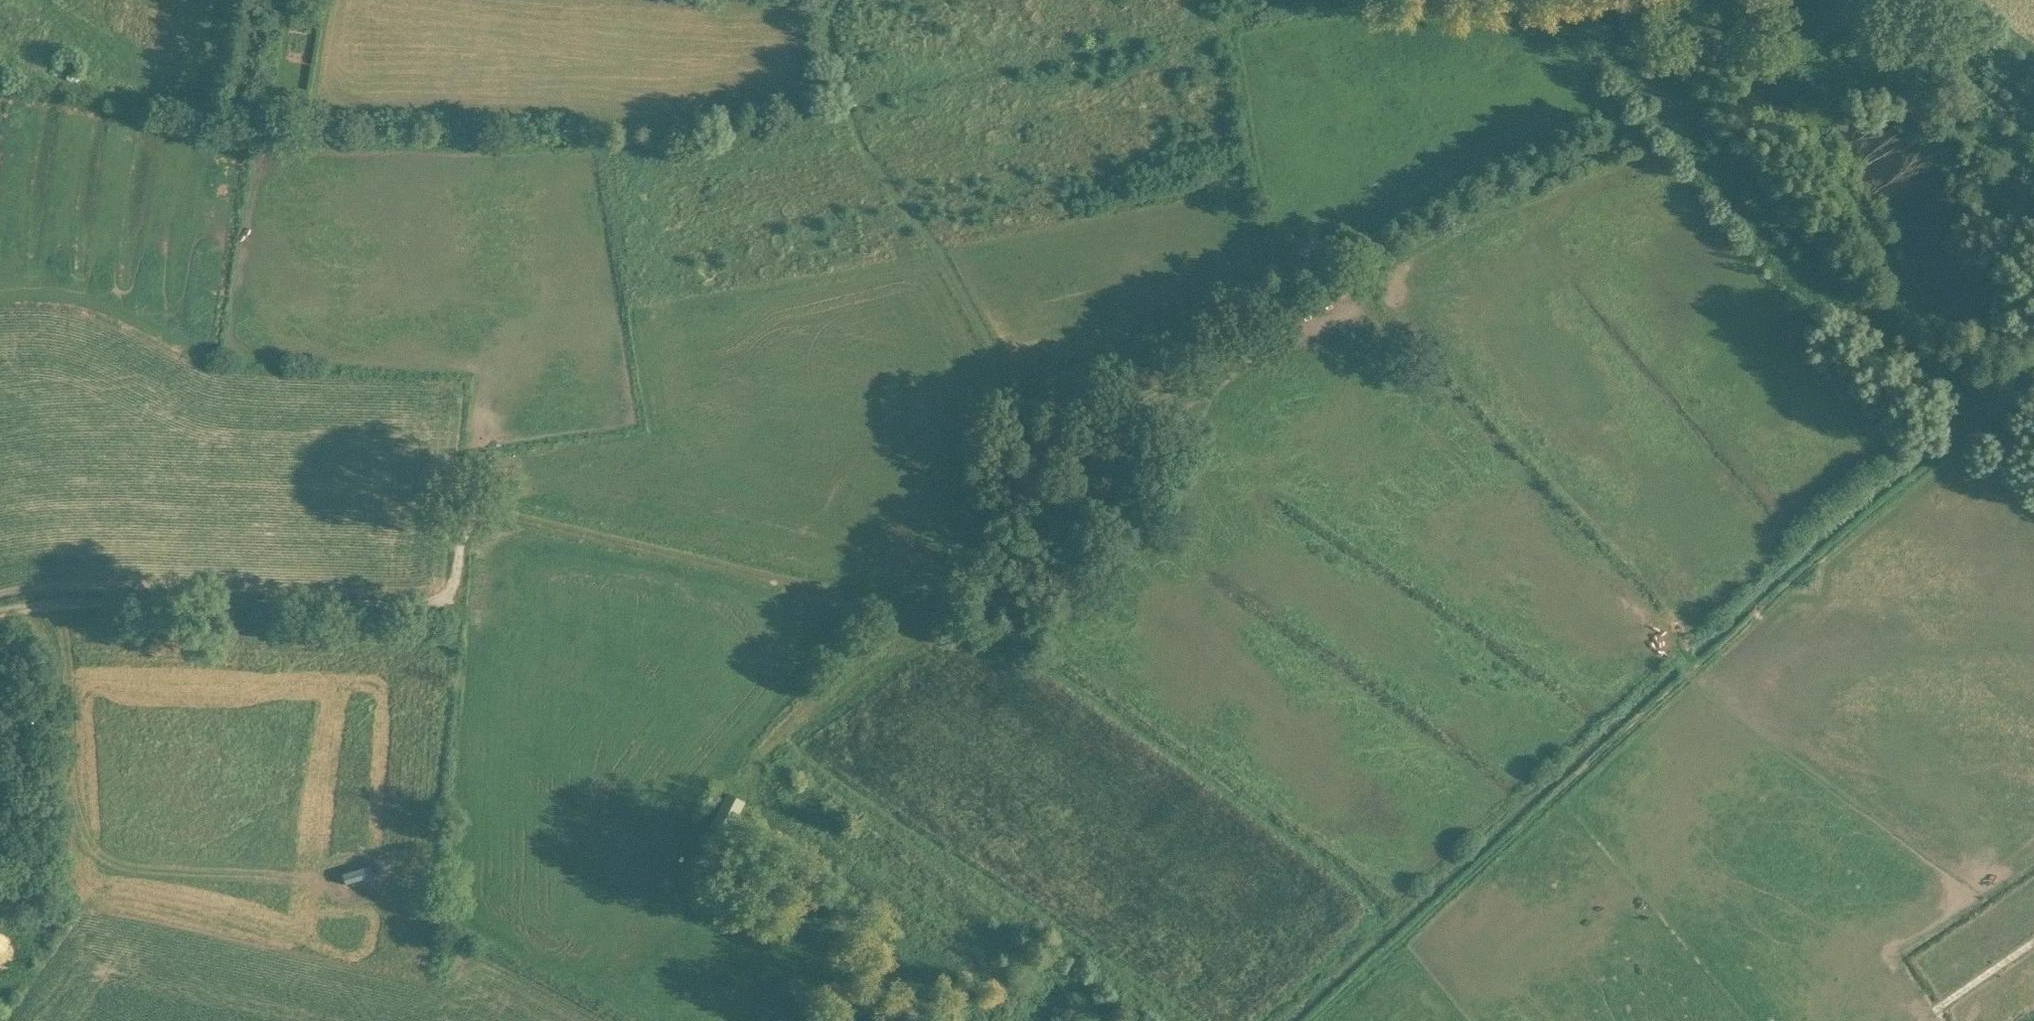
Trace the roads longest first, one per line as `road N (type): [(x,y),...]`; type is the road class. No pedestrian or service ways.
road 1 (track): [(0,603),(65,593),(435,595),(453,588),(463,514),(476,499),(934,596),(945,590),(959,514),(965,428),(986,399),(1017,390),(1080,402),(1122,393),(1633,112),(1703,86),(1783,89),(1811,114)]

